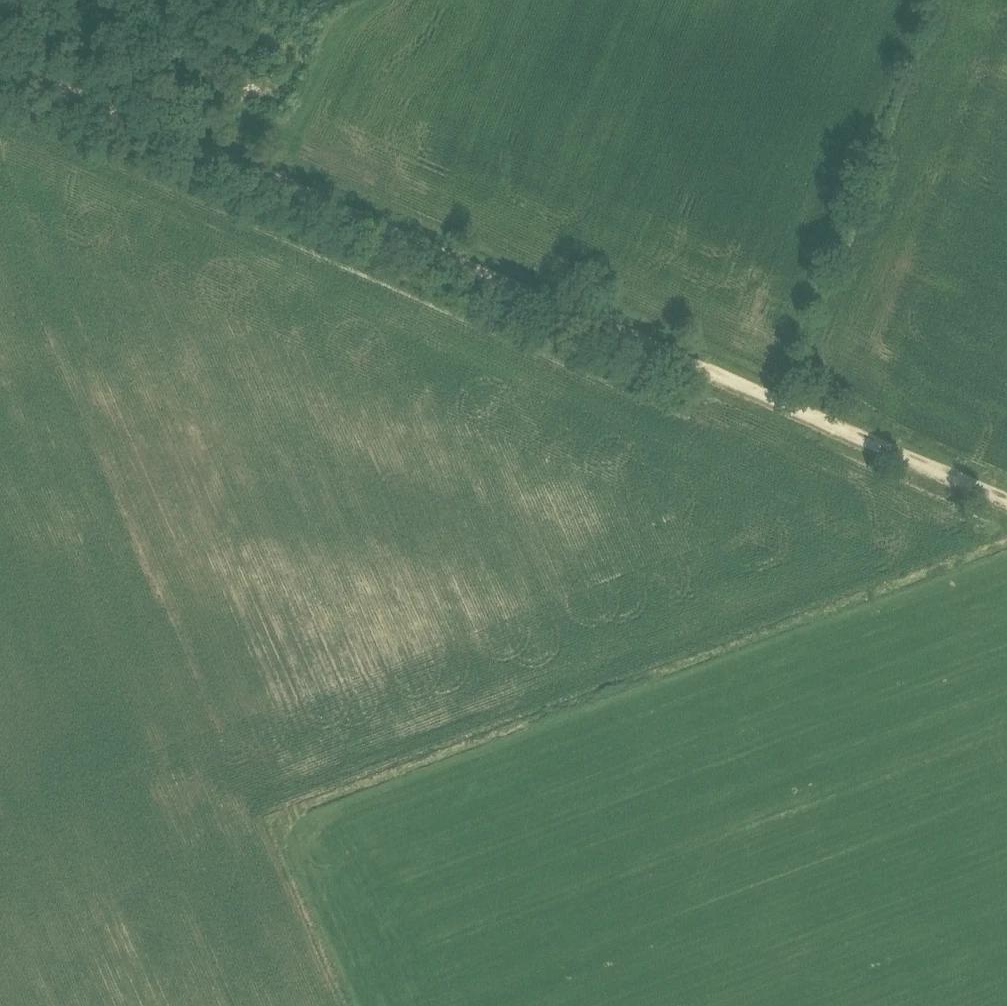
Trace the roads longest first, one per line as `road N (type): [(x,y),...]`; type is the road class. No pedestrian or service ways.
road 1 (track): [(1006,505),(0,71)]

